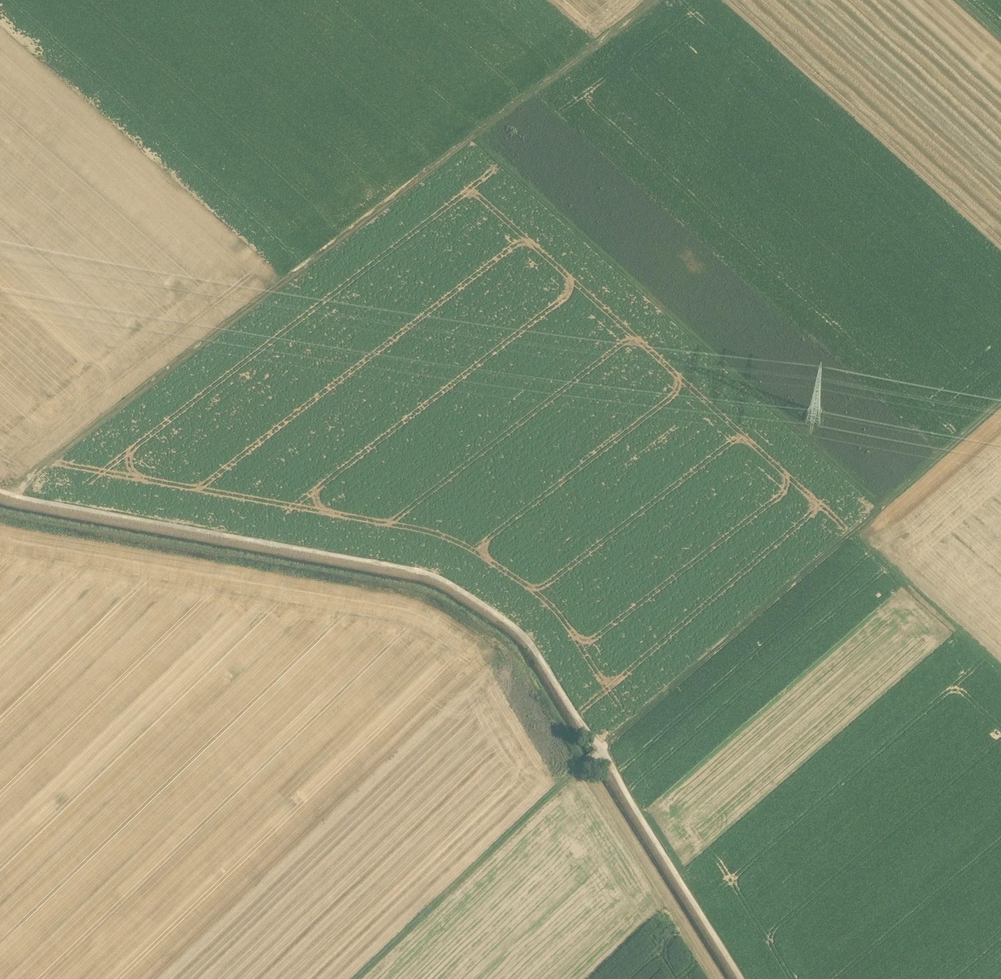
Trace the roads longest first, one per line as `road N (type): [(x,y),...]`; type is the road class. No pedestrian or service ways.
road 1 (track): [(1000,674),(442,163),(14,499)]
road 2 (track): [(741,978),(532,644),(489,608),(421,572),(0,494)]
road 3 (track): [(1000,404),(601,750)]
road 4 (track): [(603,753),(357,978)]
road 5 (track): [(442,163),(653,0)]

